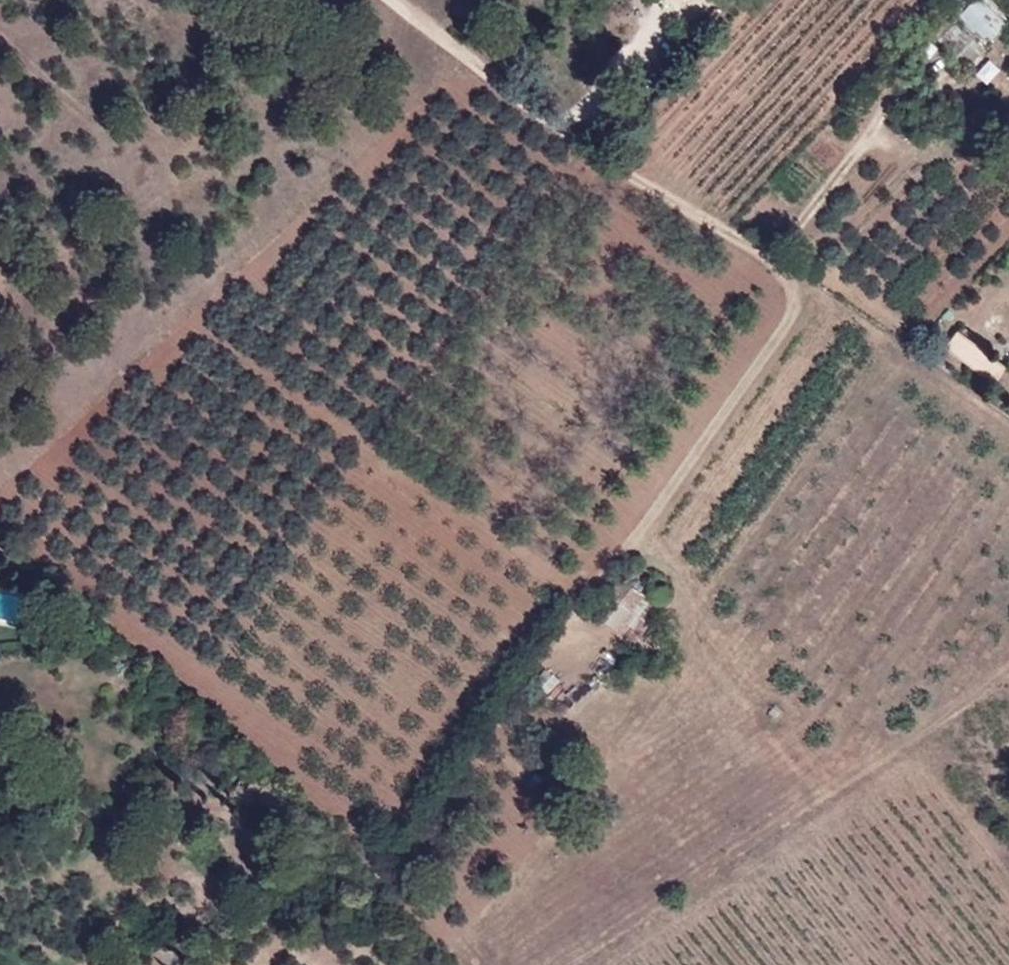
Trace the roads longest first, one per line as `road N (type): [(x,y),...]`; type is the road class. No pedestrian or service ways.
road 1 (track): [(402,0),(795,280),(791,324),(636,548)]
road 2 (track): [(564,117),(652,27)]

